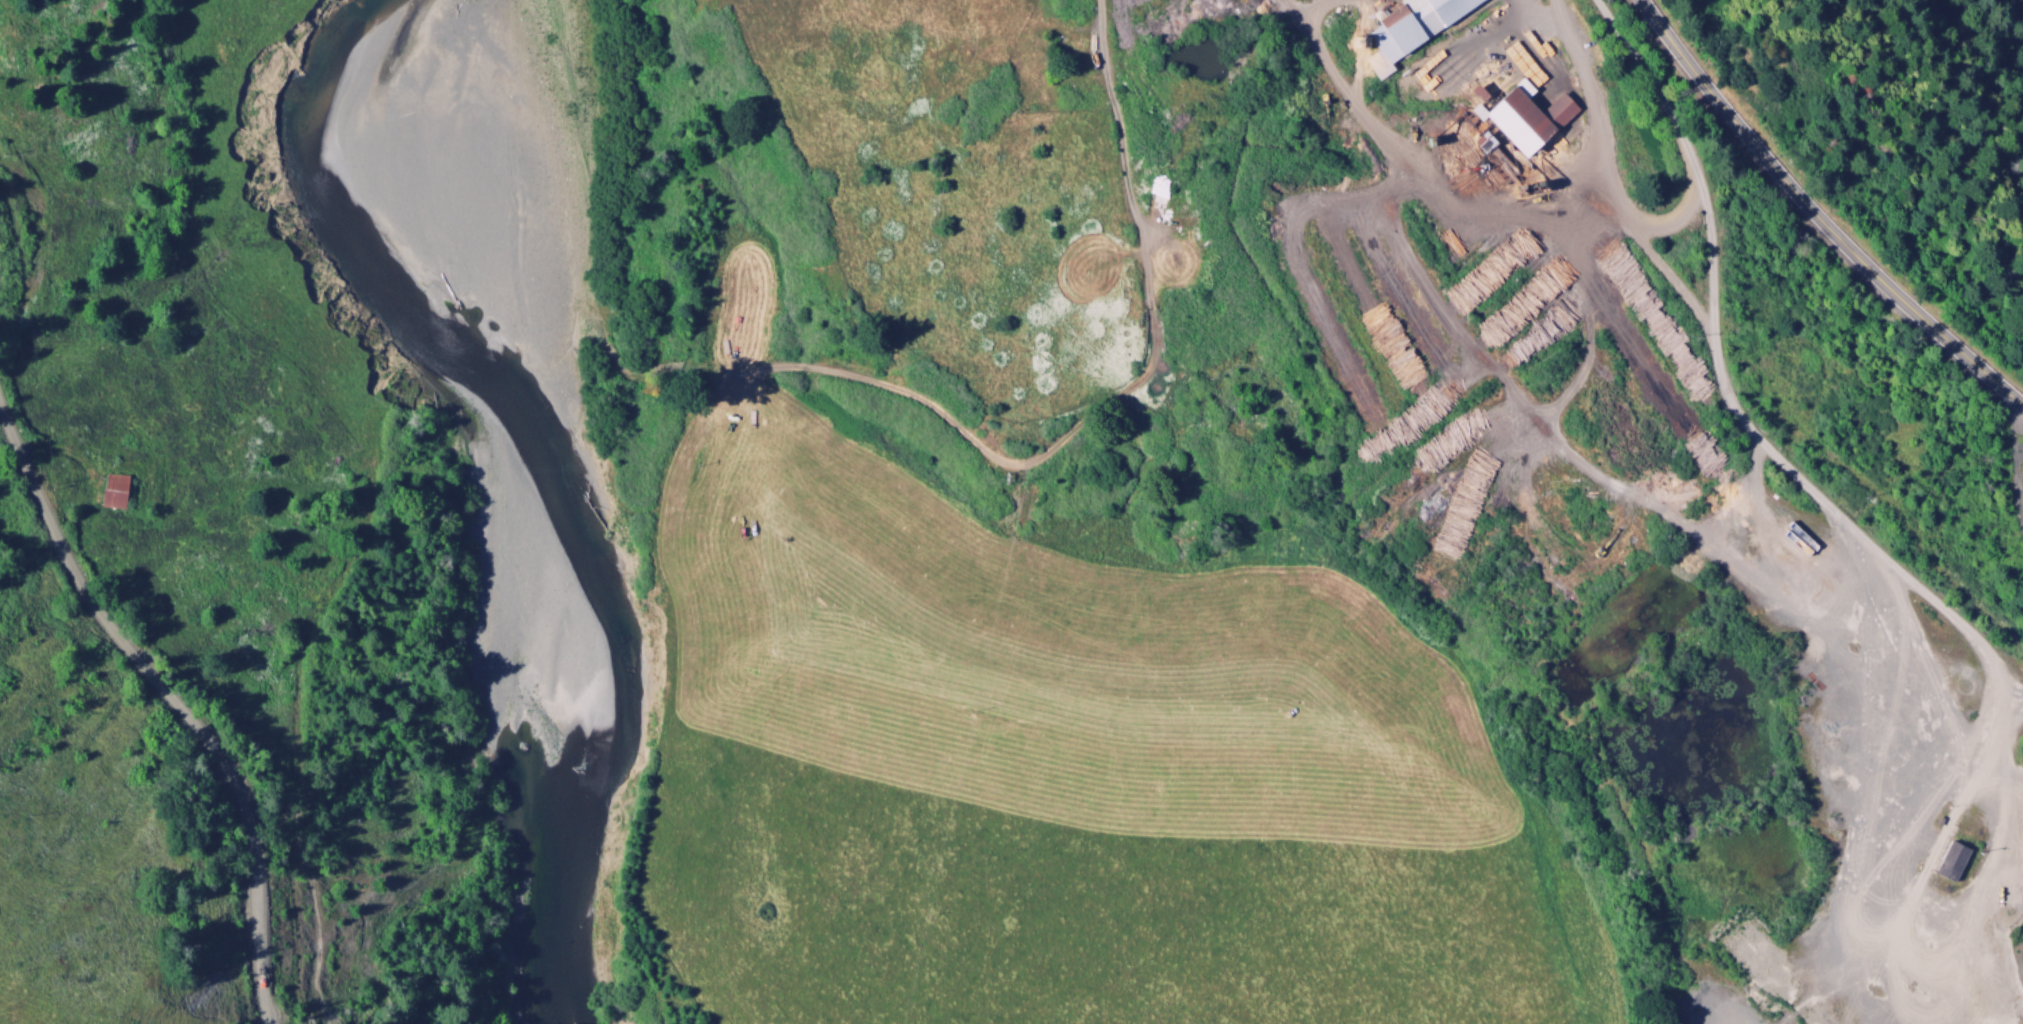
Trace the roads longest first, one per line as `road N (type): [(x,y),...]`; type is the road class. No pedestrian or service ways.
road 1 (residential): [(1097,0),(1152,324),(1153,362),(1135,386),(1030,465),(996,464),(919,400),(808,366),(752,370),(720,384)]
road 2 (residential): [(262,1023),(238,789),(83,596),(0,416)]
road 3 (secondary): [(1653,0),(2022,409)]

